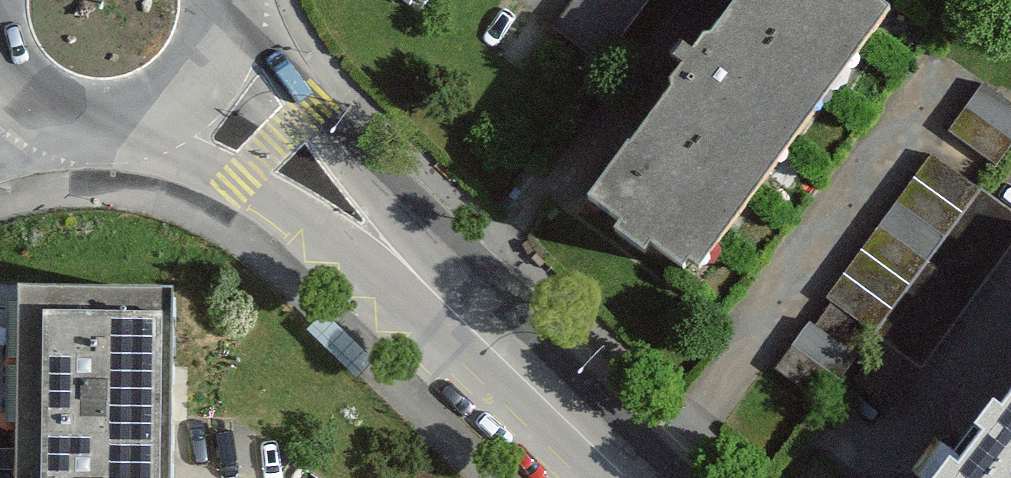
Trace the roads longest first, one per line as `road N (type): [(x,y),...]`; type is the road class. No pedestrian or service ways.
road 1 (unclassified): [(617,477),(205,75)]
road 2 (unclassified): [(1,73),(28,102),(63,121),(102,128),(142,122),(177,104),(205,75)]

